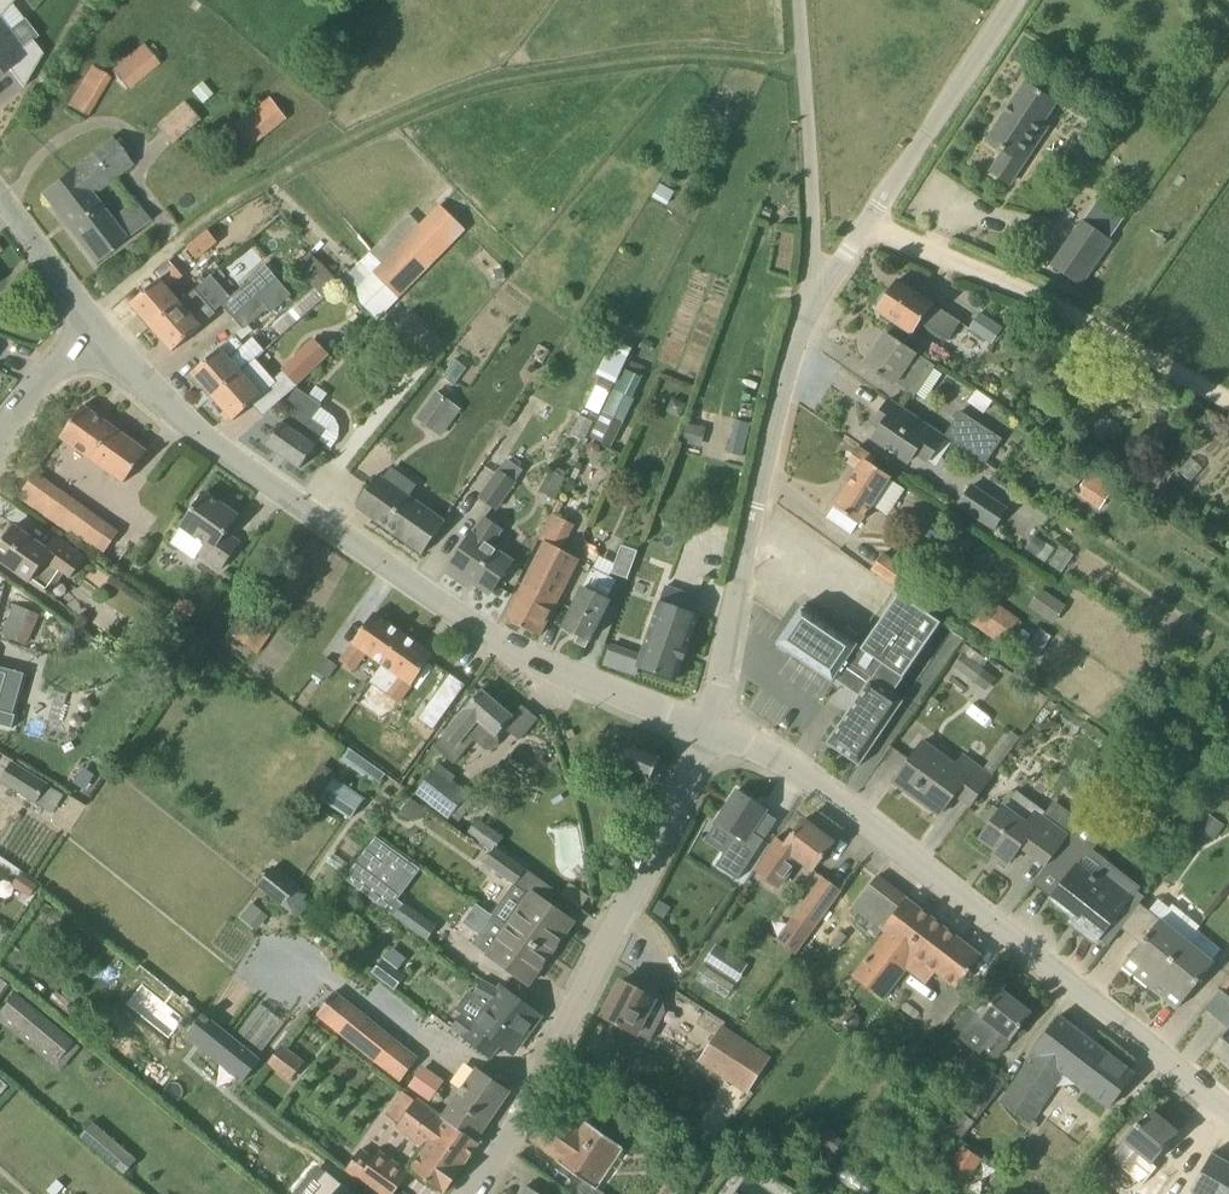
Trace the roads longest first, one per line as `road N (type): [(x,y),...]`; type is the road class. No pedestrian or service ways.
road 1 (tertiary): [(711,728),(516,652),(454,615),(183,419),(97,335)]
road 2 (unclassified): [(1228,1112),(800,776),(711,728)]
road 3 (tertiary): [(472,1193),(516,1127),(711,728)]
road 4 (unclassified): [(711,728),(773,418),(804,322),(829,281)]
road 5 (track): [(1228,403),(1039,293),(866,227)]
road 6 (unclassified): [(829,281),(1015,0)]
road 7 (unclassified): [(800,0),(811,271),(829,281)]
road 8 (tertiary): [(97,335),(0,195)]
road 9 (unclassified): [(0,436),(36,384),(97,335)]

